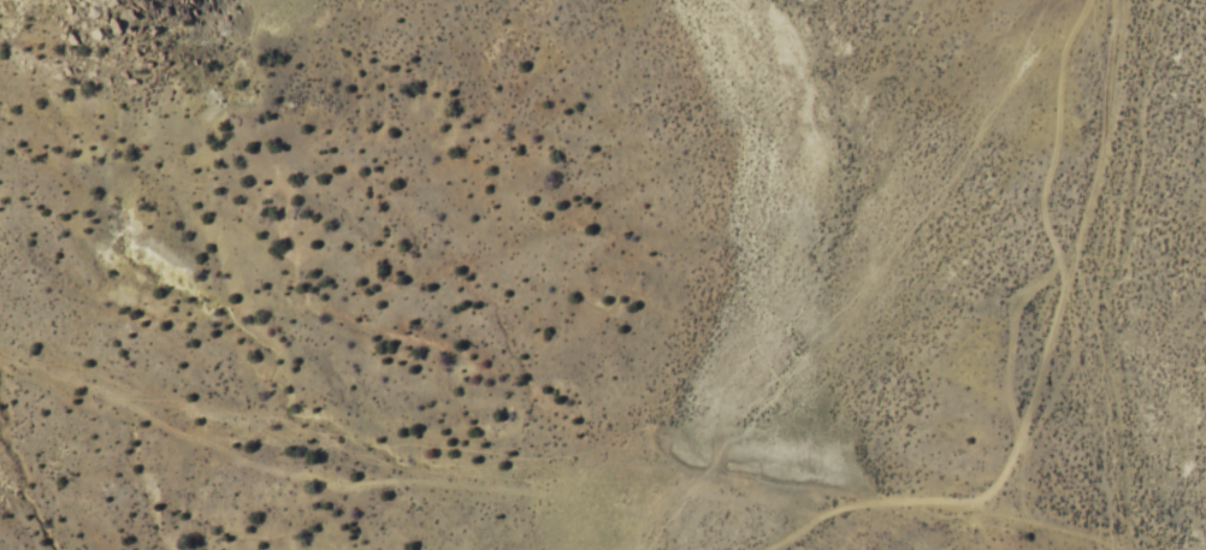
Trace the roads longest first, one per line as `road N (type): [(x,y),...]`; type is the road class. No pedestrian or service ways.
road 1 (residential): [(0,286),(84,323),(341,395),(616,442),(692,485),(969,448),(1076,397),(1165,0)]
road 2 (residential): [(666,549),(692,485),(543,187),(0,45)]
road 3 (residential): [(1076,397),(1094,422),(1095,549)]

